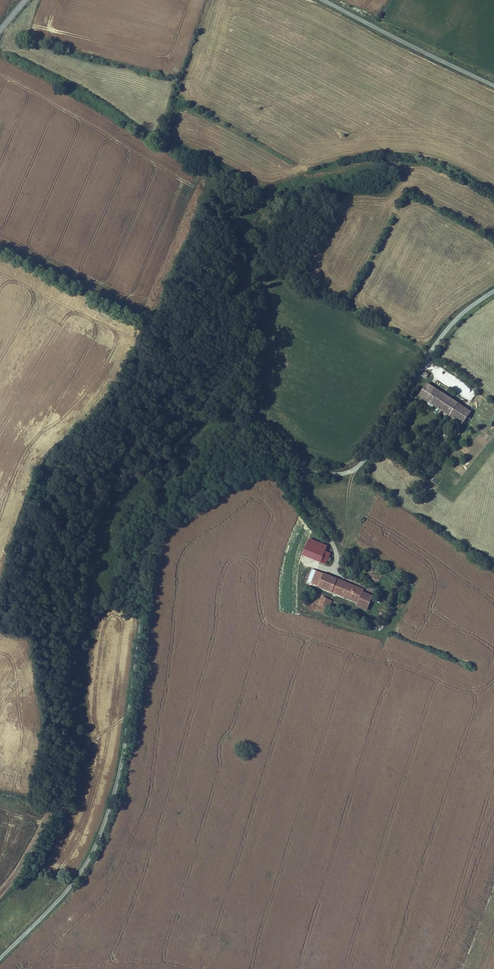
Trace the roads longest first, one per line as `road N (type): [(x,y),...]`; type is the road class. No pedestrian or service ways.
road 1 (unclassified): [(320,0),(493,84)]

